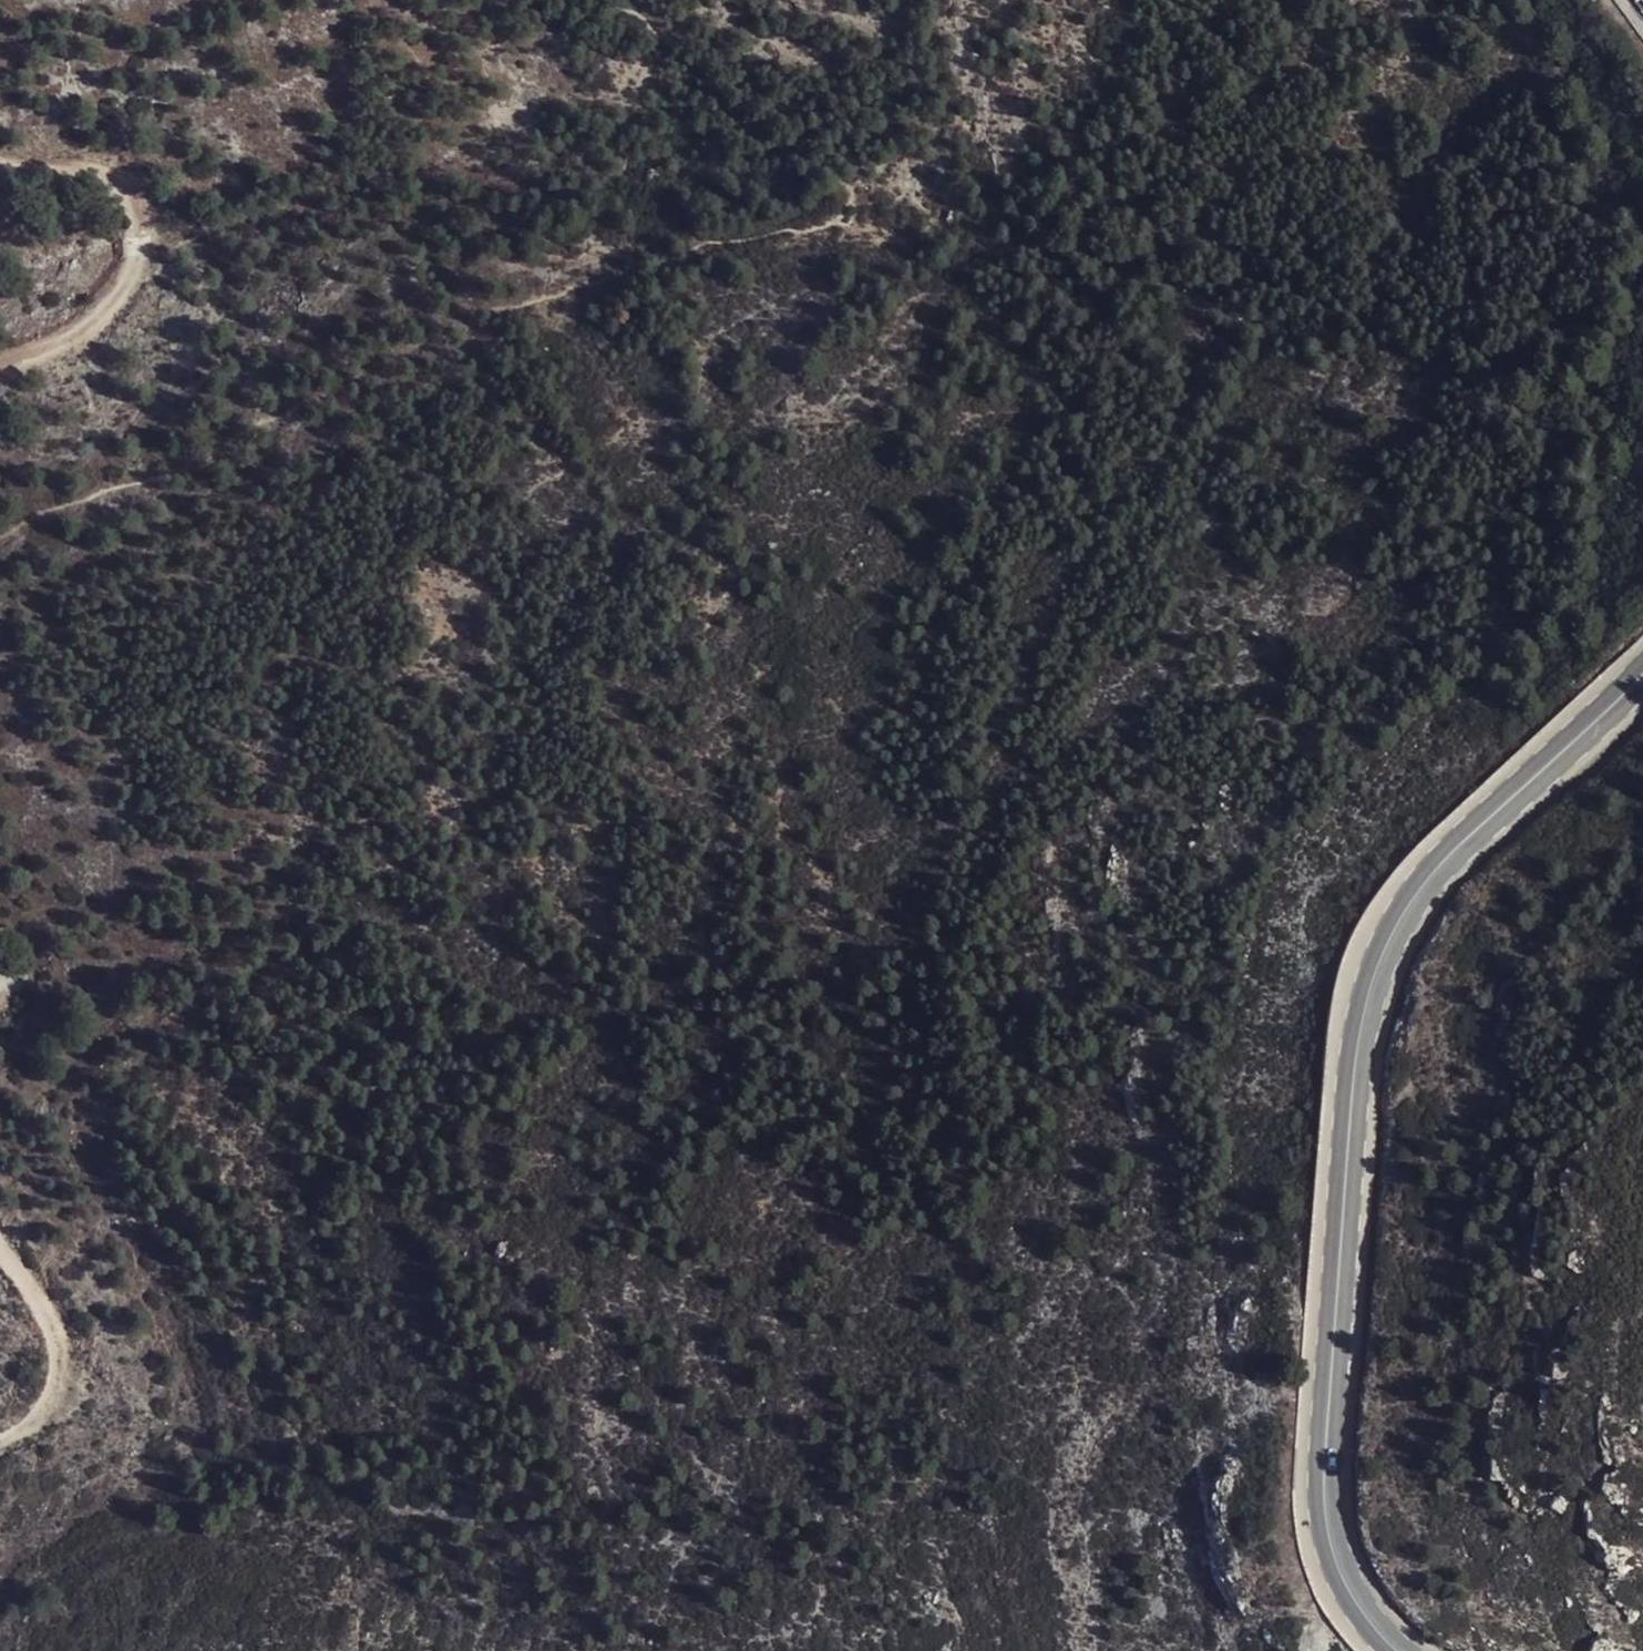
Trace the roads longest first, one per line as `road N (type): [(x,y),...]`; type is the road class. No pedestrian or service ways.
road 1 (primary): [(1396,1650),(1370,1626),(1341,1574),(1328,1502),(1357,1081),(1380,963),(1444,868),(1642,683)]
road 2 (track): [(0,358),(70,338),(125,292),(138,240),(124,197),(83,177),(0,156)]
road 3 (track): [(0,1437),(35,1421),(54,1390),(53,1342),(0,1250)]

